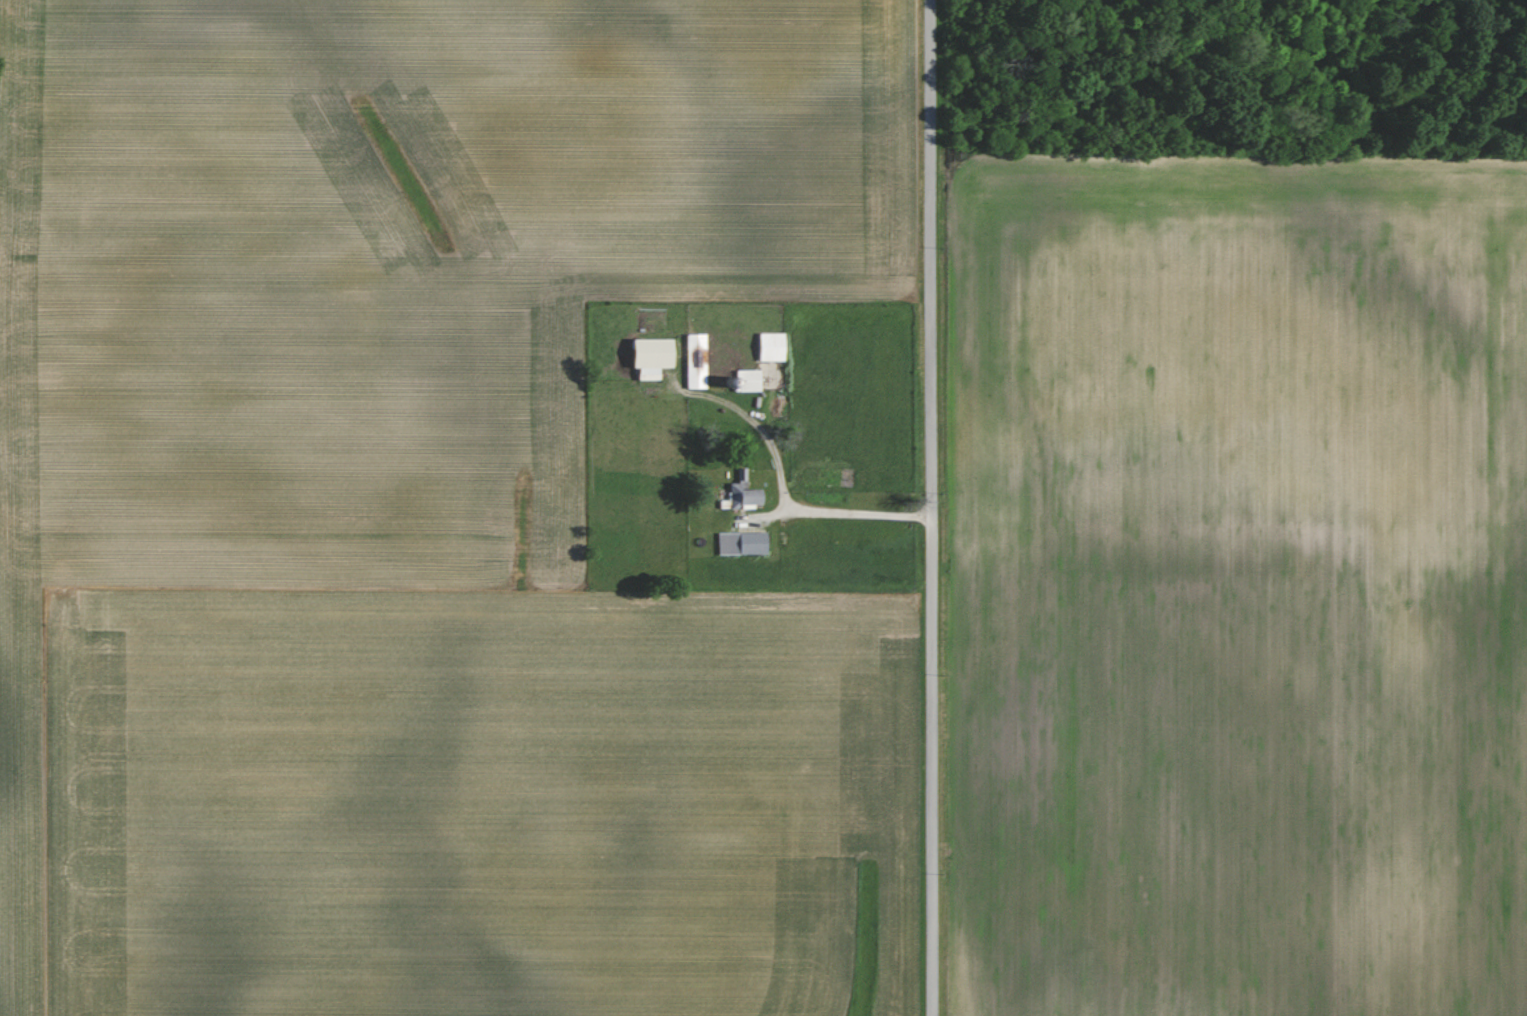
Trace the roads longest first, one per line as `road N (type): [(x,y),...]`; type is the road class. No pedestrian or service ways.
road 1 (residential): [(932,1015),(931,0)]

